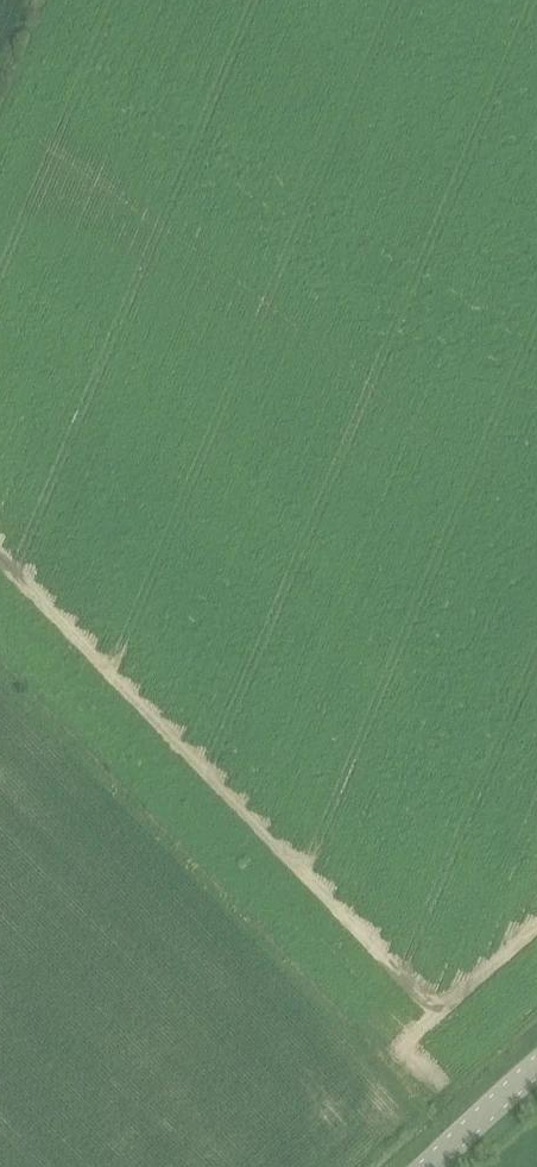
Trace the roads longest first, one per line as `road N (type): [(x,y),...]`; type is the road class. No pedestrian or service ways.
road 1 (tertiary): [(429,1166),(536,1071)]

